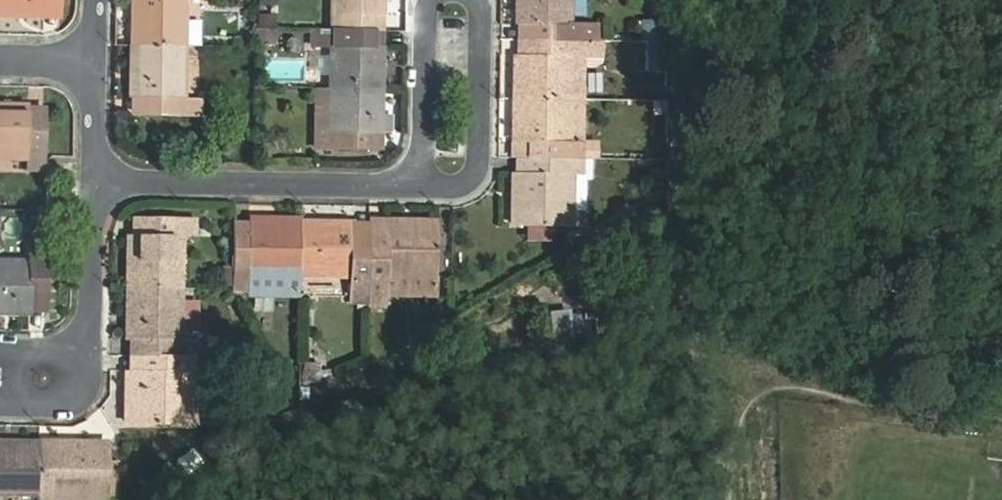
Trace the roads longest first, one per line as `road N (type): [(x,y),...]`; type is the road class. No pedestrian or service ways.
road 1 (residential): [(95,177),(419,185)]
road 2 (residential): [(95,177),(90,333),(81,362),(65,373),(0,372)]
road 3 (residential): [(419,185),(464,185),(479,170),(477,0)]
road 4 (residential): [(434,0),(422,157)]

